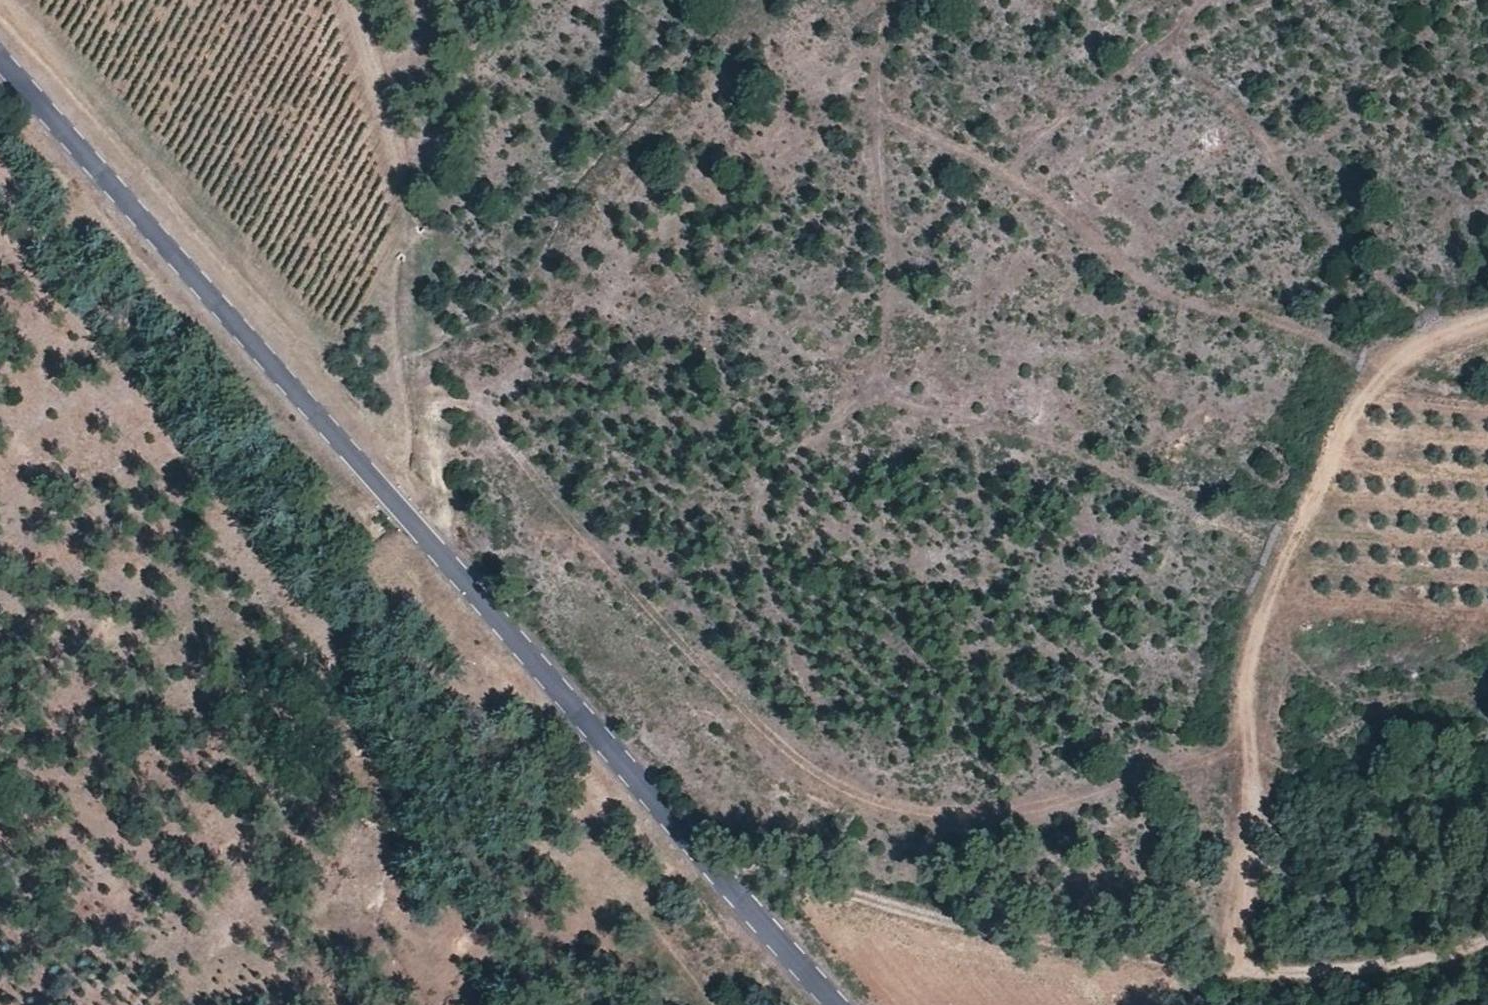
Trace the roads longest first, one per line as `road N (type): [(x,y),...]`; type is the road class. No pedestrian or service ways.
road 1 (tertiary): [(0,116),(805,1004)]
road 2 (track): [(1487,942),(1391,962),(1239,970),(1252,822),(1243,724),(1256,631),(1345,420),(1426,336),(1487,319)]

